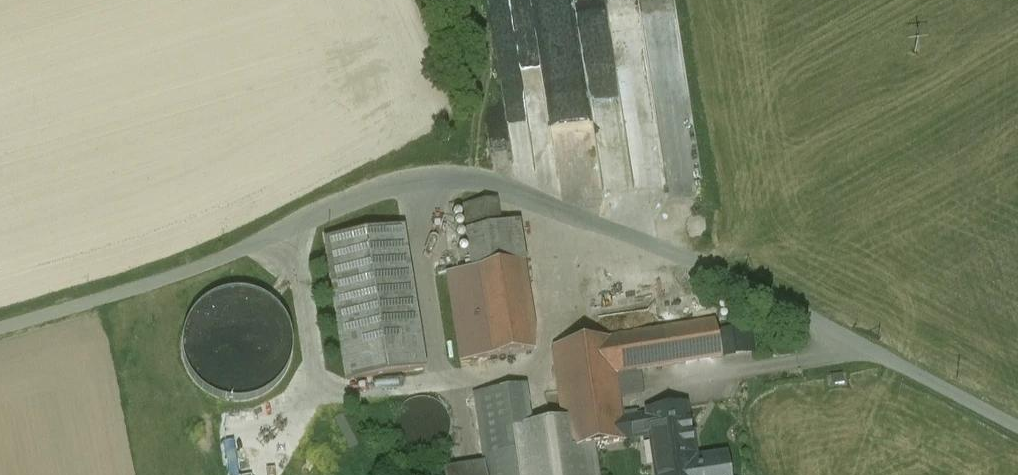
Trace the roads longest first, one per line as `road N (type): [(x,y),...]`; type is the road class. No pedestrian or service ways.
road 1 (unclassified): [(0,328),(169,280),(370,194),(417,180),(473,180),(660,249),(826,324),(1017,426)]

